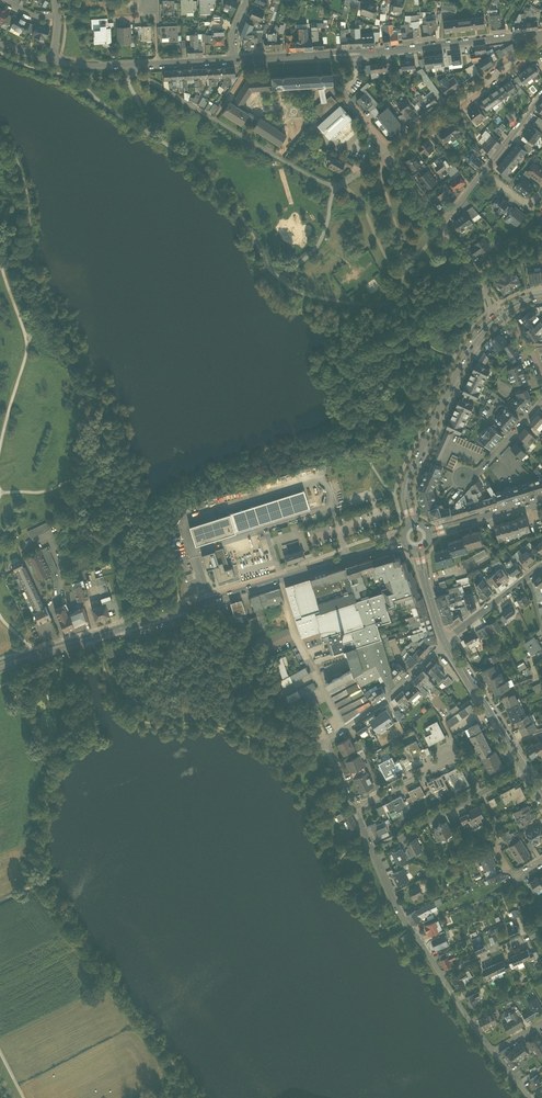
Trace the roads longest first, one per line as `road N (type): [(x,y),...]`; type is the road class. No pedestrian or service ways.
road 1 (tertiary): [(0,666),(404,541)]
road 2 (residential): [(541,34),(236,61)]
road 3 (unclassified): [(131,64),(335,187),(387,155)]
road 4 (tertiary): [(484,327),(408,478),(414,524)]
road 5 (residential): [(541,40),(387,155)]
road 6 (track): [(300,750),(241,708),(206,602)]
road 7 (residential): [(375,856),(526,770)]
road 8 (tertiary): [(526,770),(445,643)]
road 9 (residential): [(441,974),(375,856)]
road 10 (residential): [(445,643),(347,726)]
road 11 (residential): [(541,565),(445,643)]

